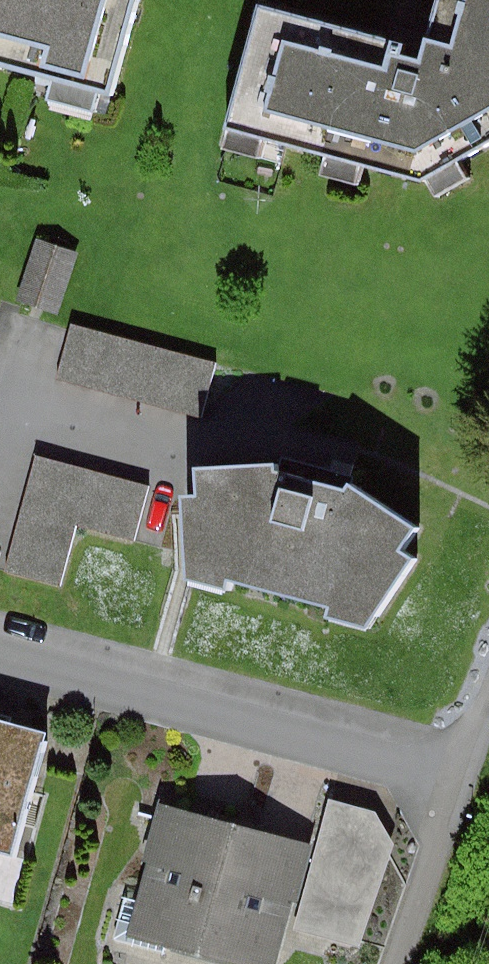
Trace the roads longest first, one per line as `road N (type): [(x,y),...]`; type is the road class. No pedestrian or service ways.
road 1 (residential): [(463,772),(0,651)]
road 2 (residential): [(395,963),(463,772)]

